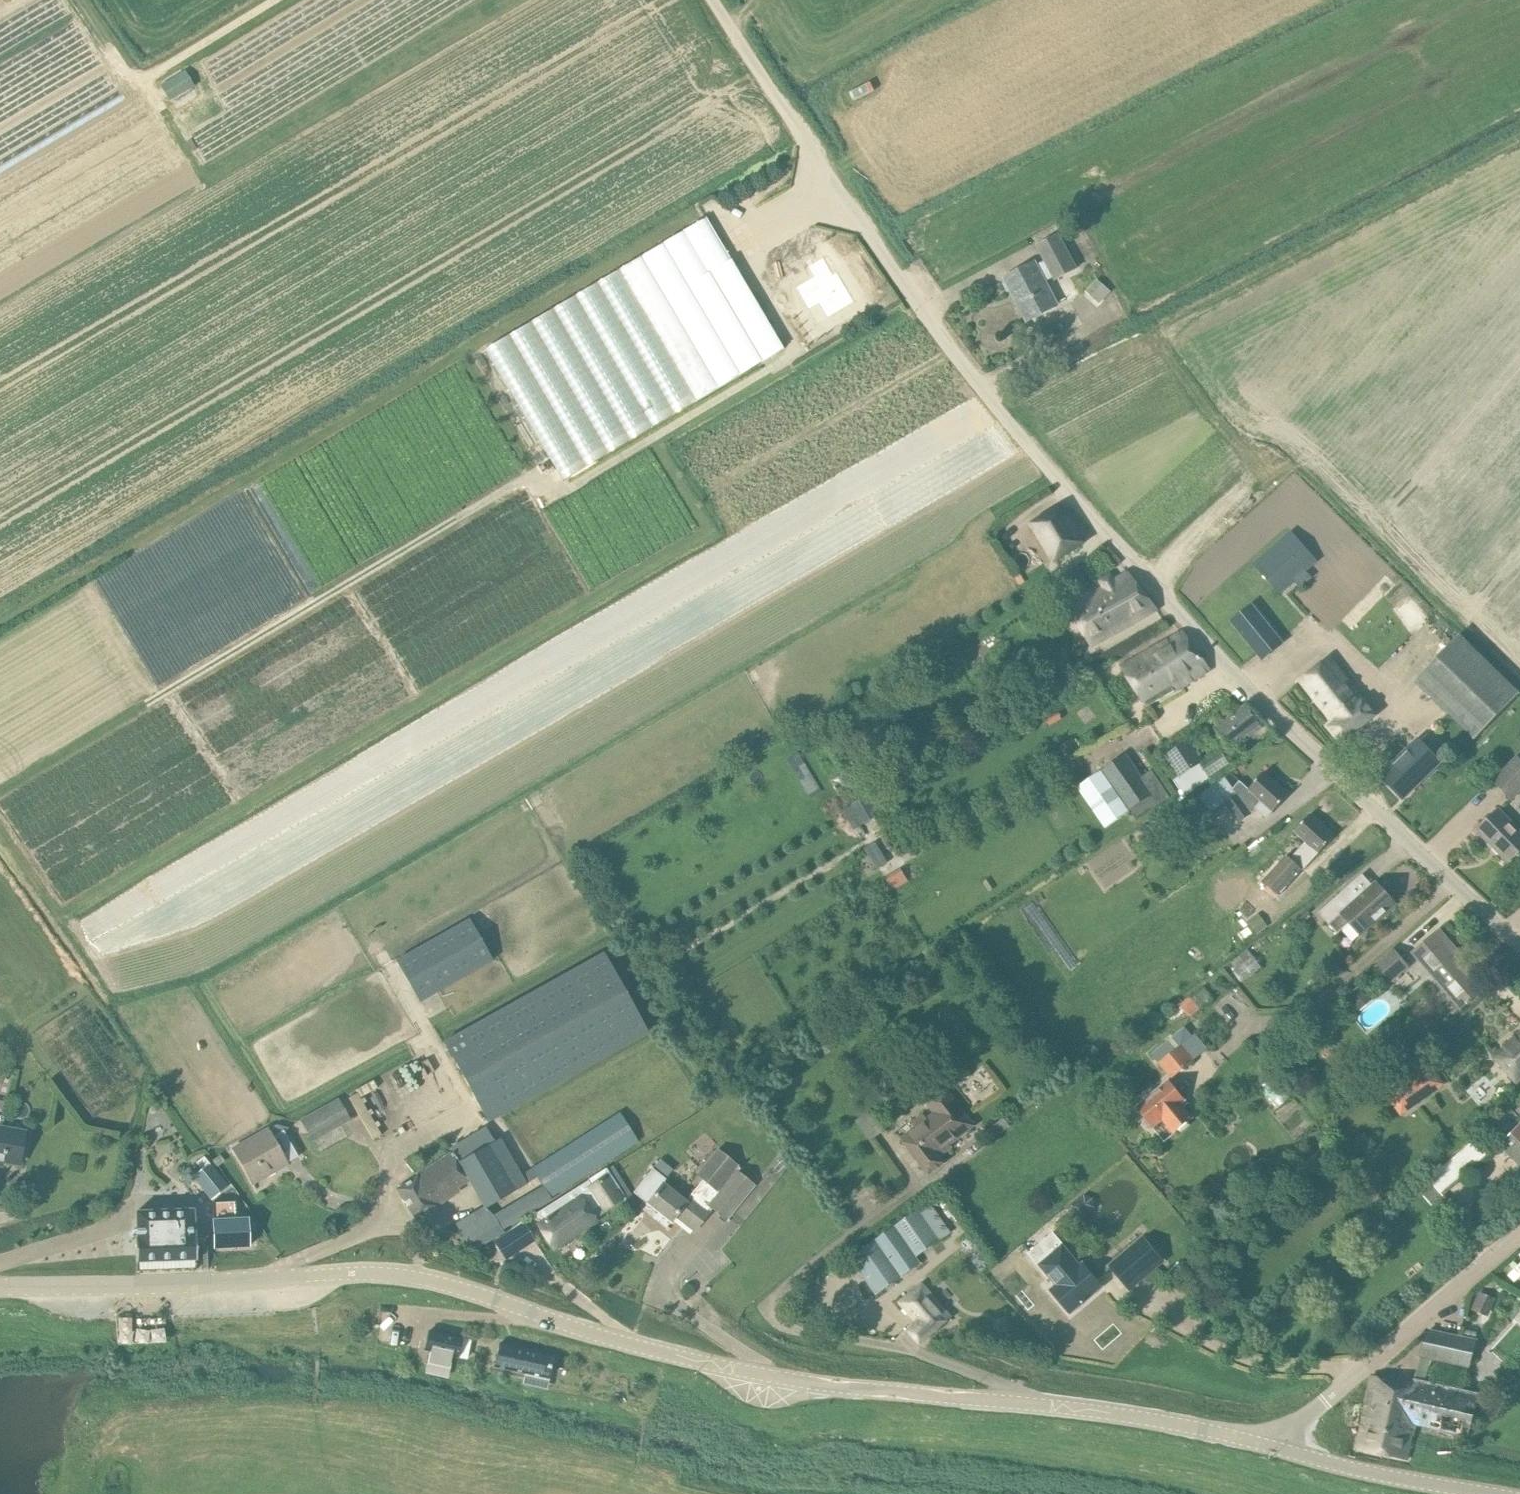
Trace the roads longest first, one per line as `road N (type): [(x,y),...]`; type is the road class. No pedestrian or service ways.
road 1 (residential): [(1519,947),(1071,502),(835,183),(717,0)]
road 2 (tertiary): [(1262,1446),(1116,1416),(714,1366),(382,1271),(185,1283)]
road 3 (tertiary): [(1262,1446),(1519,1233)]
road 4 (tertiary): [(1478,1493),(1262,1446)]
road 5 (tertiary): [(0,1286),(185,1283)]

